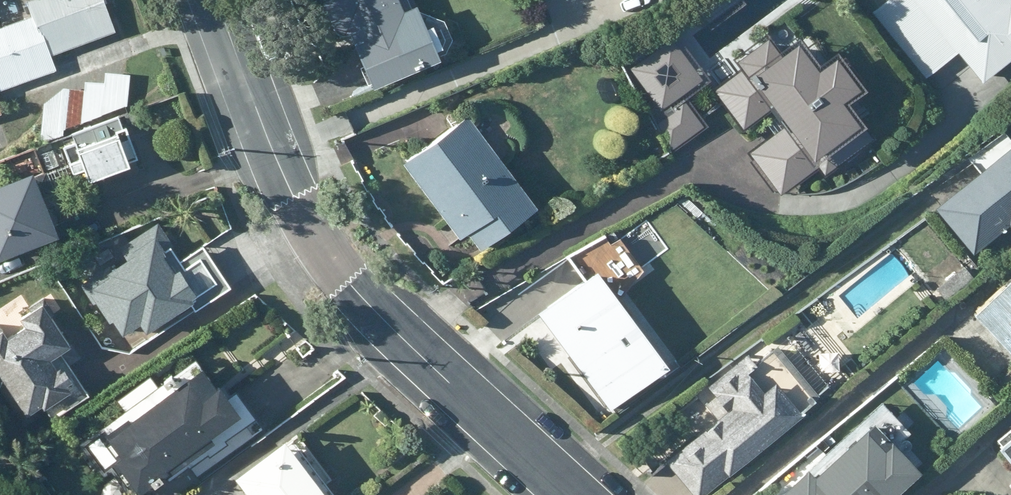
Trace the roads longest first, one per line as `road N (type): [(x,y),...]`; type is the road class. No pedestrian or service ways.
road 1 (tertiary): [(571,494),(399,336),(316,239),(215,0)]

